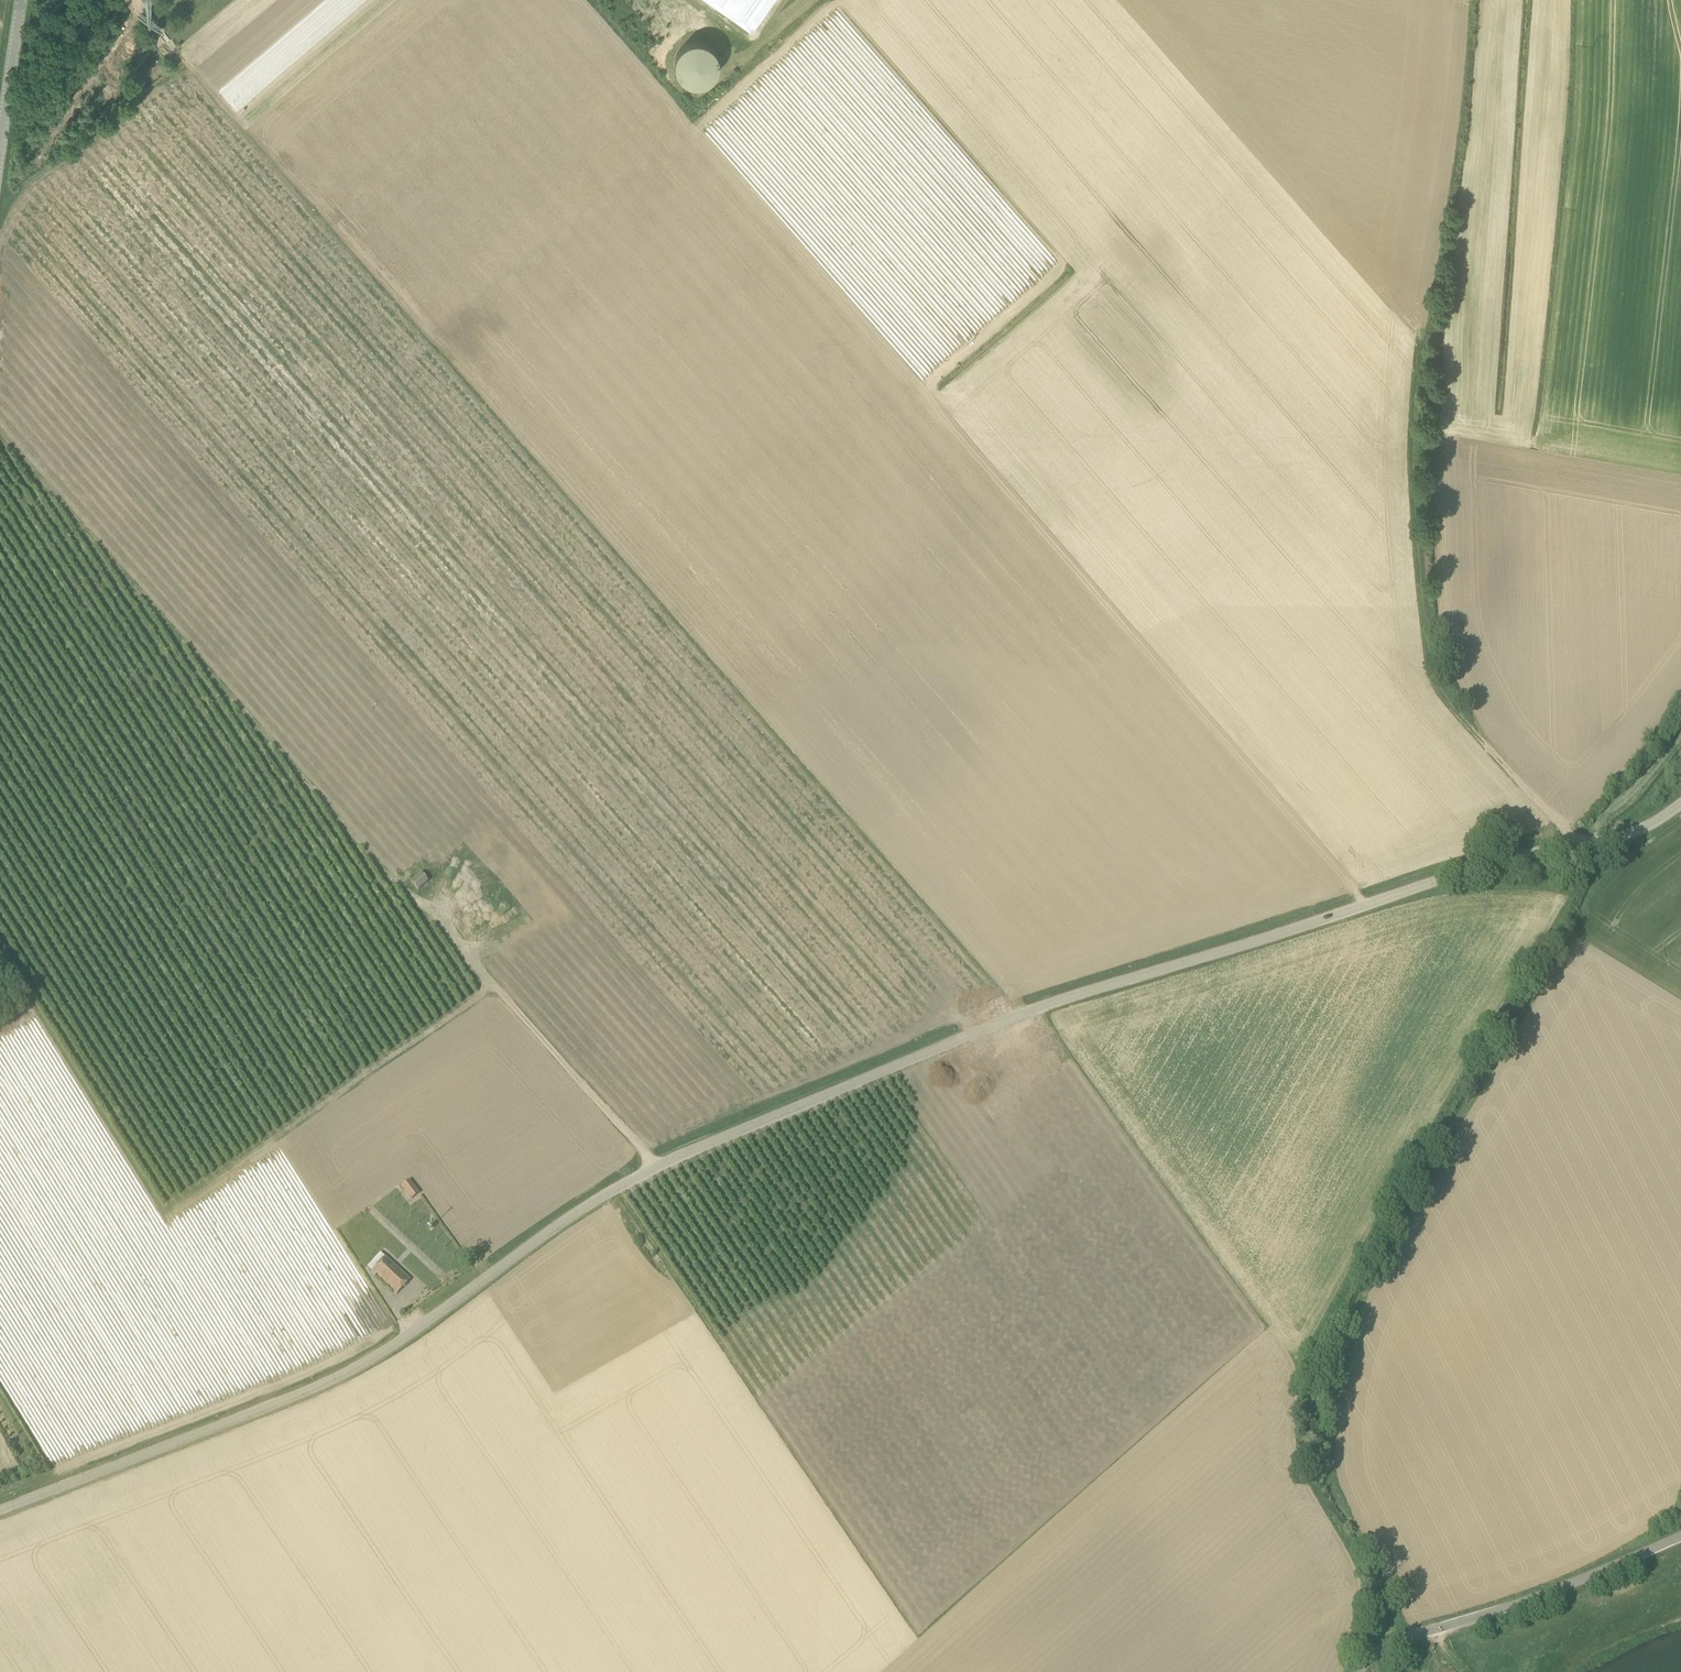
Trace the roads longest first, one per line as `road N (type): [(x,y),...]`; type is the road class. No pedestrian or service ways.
road 1 (unclassified): [(0,1505),(356,1365),(654,1164),(1040,1007),(1472,869),(1614,839),(1680,803)]
road 2 (track): [(1574,844),(1461,718),(1429,666),(1409,483),(1420,346)]
road 3 (unclassified): [(1359,1671),(1396,1642),(1594,1576),(1680,1537)]
road 4 (track): [(1574,844),(1680,735)]
road 5 (unclassified): [(0,146),(22,0)]

